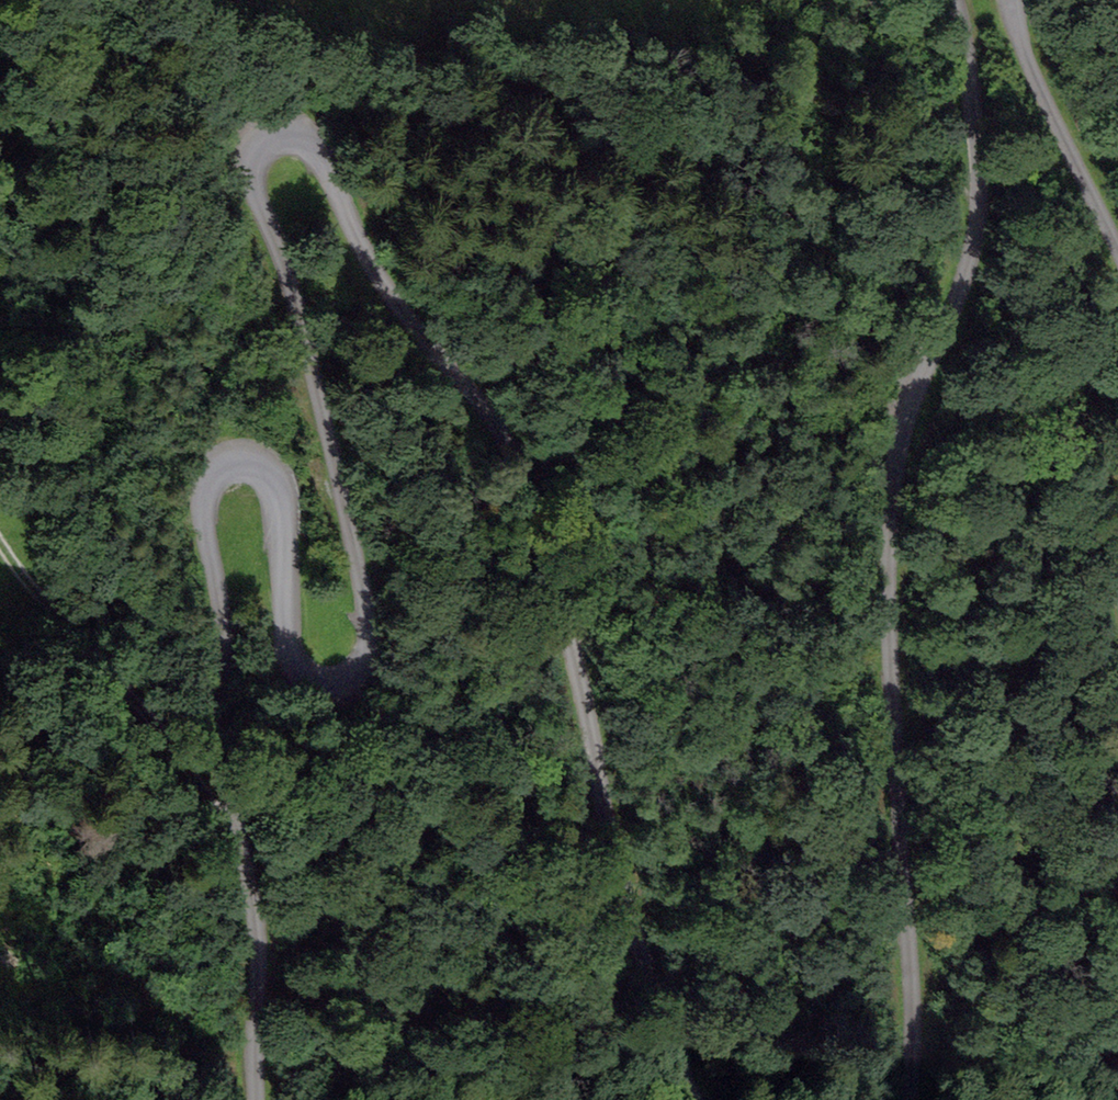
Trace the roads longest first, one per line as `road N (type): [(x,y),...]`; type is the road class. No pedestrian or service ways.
road 1 (unclassified): [(261,1099),(260,940),(226,762),(223,631),(203,511),(217,471),(249,462),(274,488),(287,639),(300,673),(324,684),(348,679),(364,664),(370,639),(299,310),(253,178),(258,146),(288,129),(320,150),(382,283),(513,453),(564,613),(607,824),(658,1009),(699,1099)]
road 2 (unclassified): [(912,1099),(915,1032),(889,568),(900,447),(978,224),(977,145),(957,0)]
road 3 (unclassified): [(1117,251),(1046,106),(1011,0)]
road 4 (track): [(980,198),(931,124),(871,0)]

